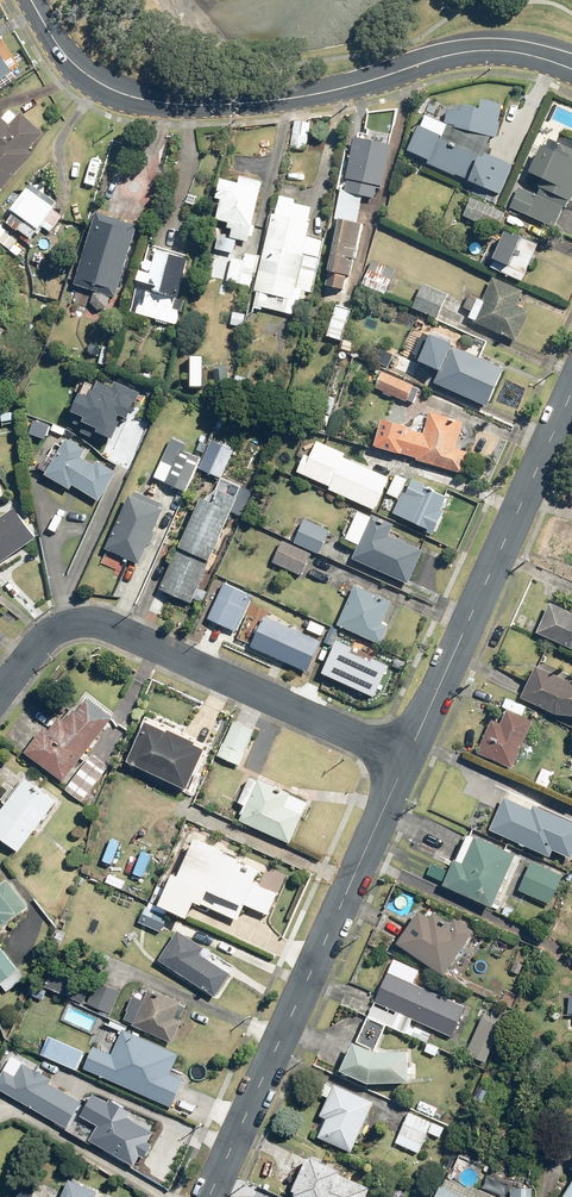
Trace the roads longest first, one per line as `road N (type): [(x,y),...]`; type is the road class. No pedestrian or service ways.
road 1 (residential): [(571,70),(508,50),(471,52),(288,97),(157,102),(96,82),(54,37),(33,0)]
road 2 (residential): [(405,761),(208,1196)]
road 3 (residential): [(405,761),(96,624),(48,634),(0,692)]
road 4 (residential): [(571,388),(405,761)]

